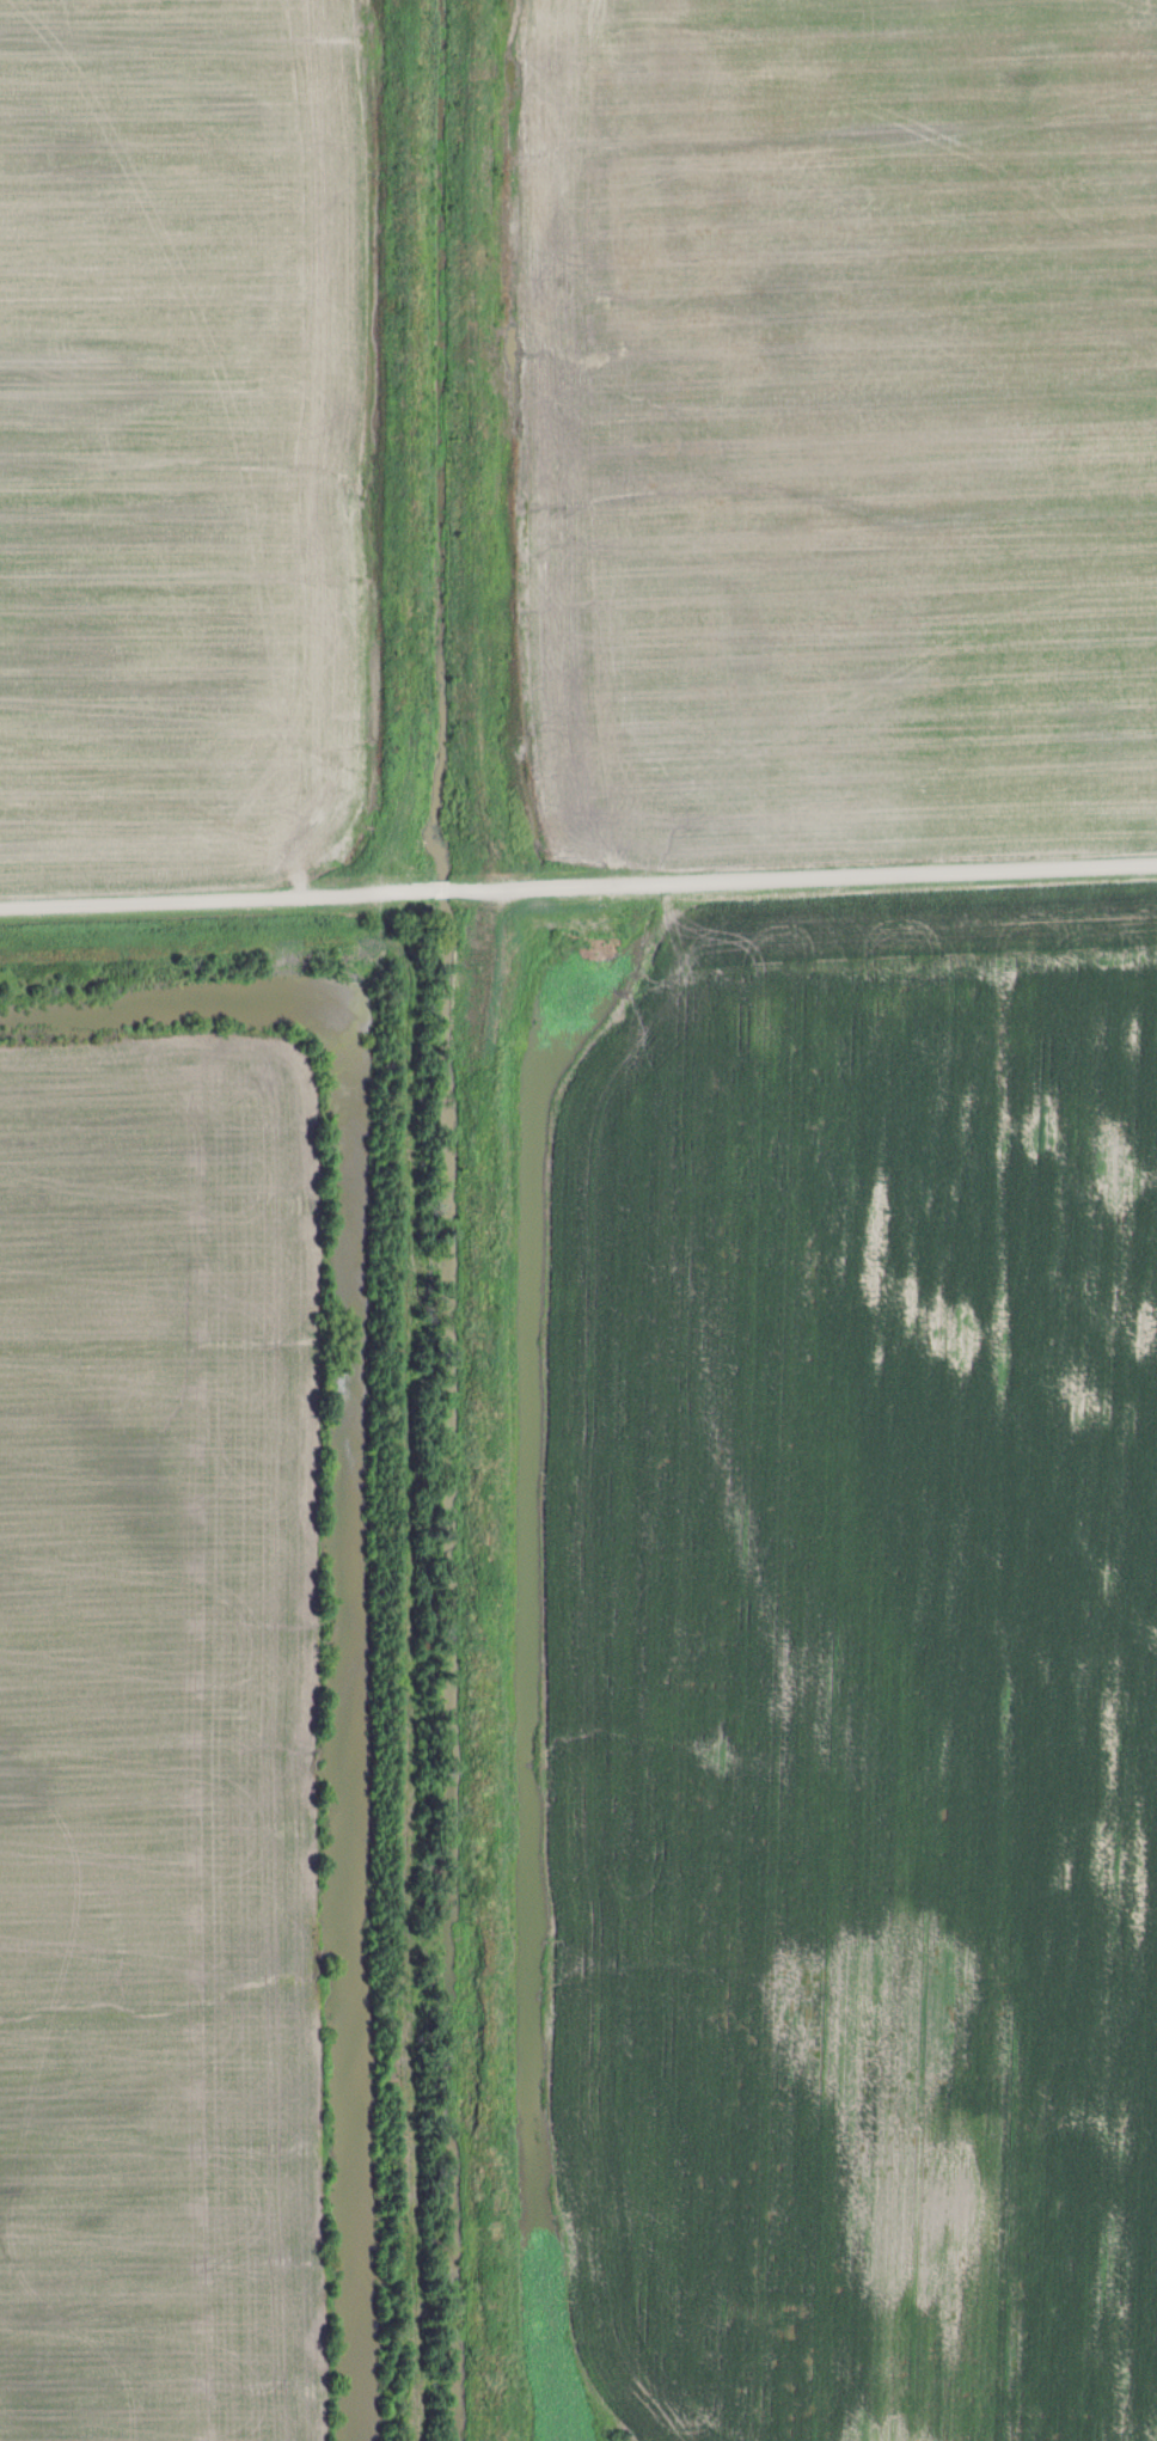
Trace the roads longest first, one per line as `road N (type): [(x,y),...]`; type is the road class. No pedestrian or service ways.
road 1 (residential): [(0,903),(1156,861)]

